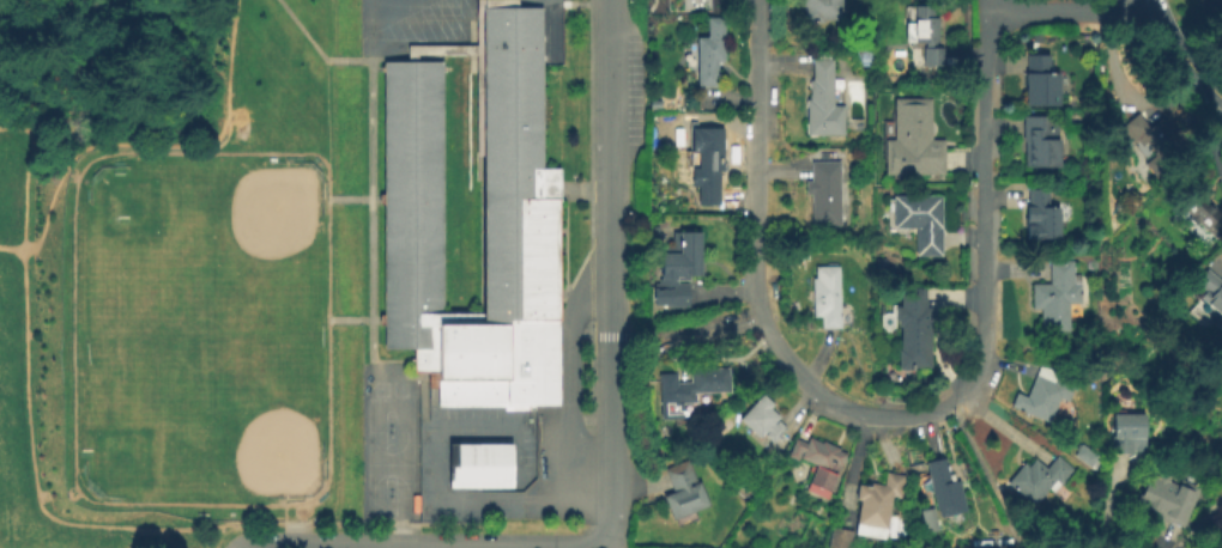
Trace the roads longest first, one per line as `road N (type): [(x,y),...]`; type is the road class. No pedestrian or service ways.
road 1 (residential): [(985,0),(985,370),(963,403),(889,421),(861,419),(807,391),(758,316),(751,292),(751,0)]
road 2 (residential): [(609,0),(606,547)]
road 3 (residential): [(1153,2),(987,13)]
road 4 (residential): [(262,547),(398,547)]
road 5 (tertiary): [(1221,100),(1197,78),(1152,0)]

